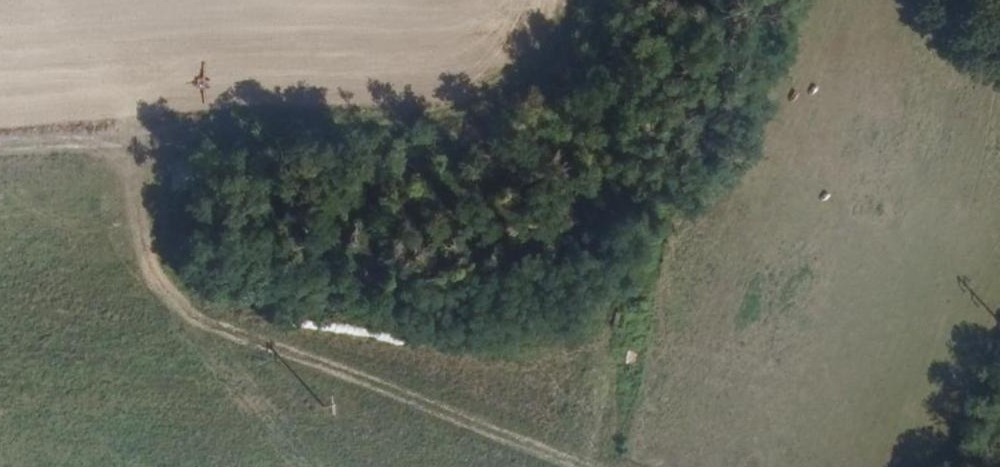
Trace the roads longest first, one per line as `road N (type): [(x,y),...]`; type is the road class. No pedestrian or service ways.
road 1 (track): [(0,150),(125,142),(394,155),(545,141),(612,95),(638,0)]
road 2 (track): [(125,142),(136,240),(191,317),(585,466)]

